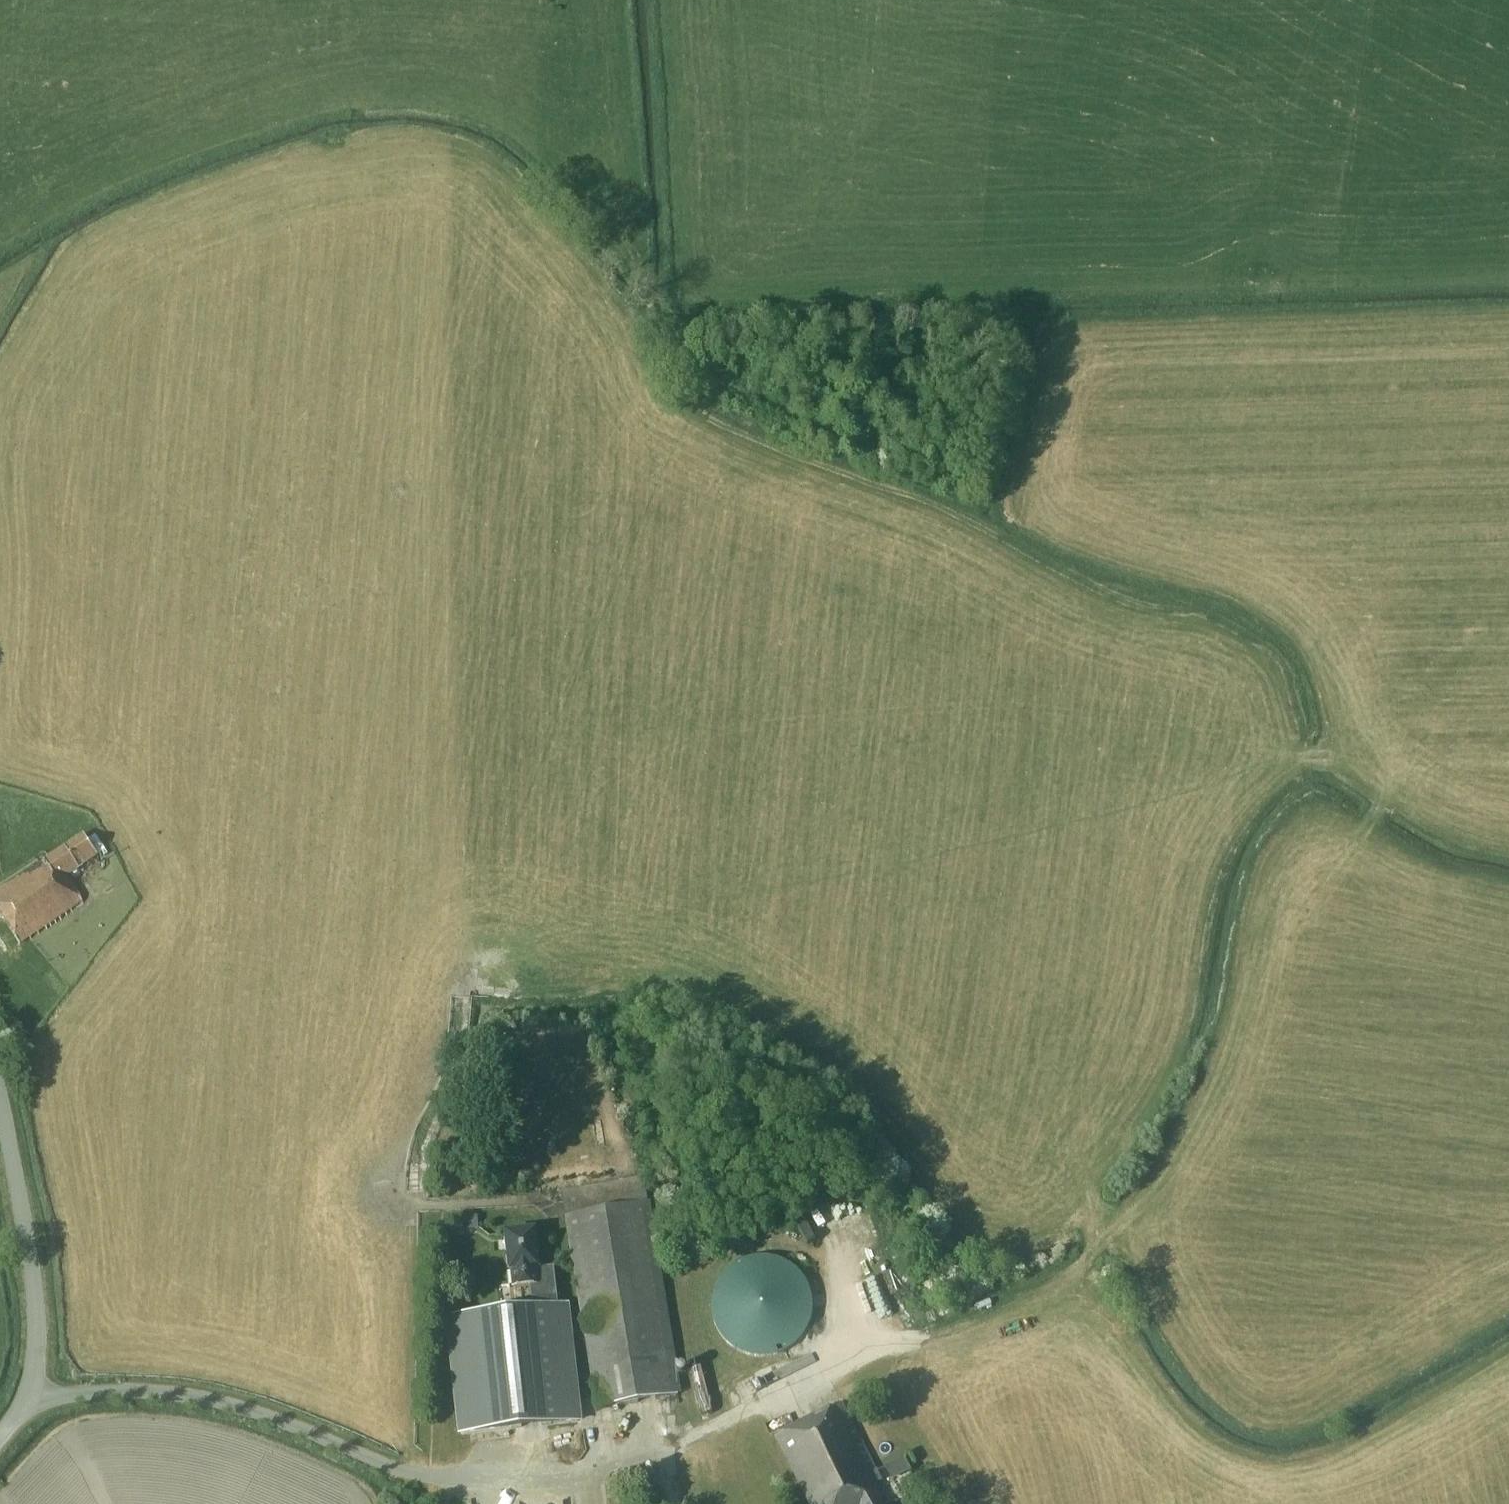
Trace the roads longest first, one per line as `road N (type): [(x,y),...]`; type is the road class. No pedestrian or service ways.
road 1 (unclassified): [(0,1435),(29,1394),(37,1324),(0,1104)]
road 2 (track): [(830,1373),(661,1457)]

